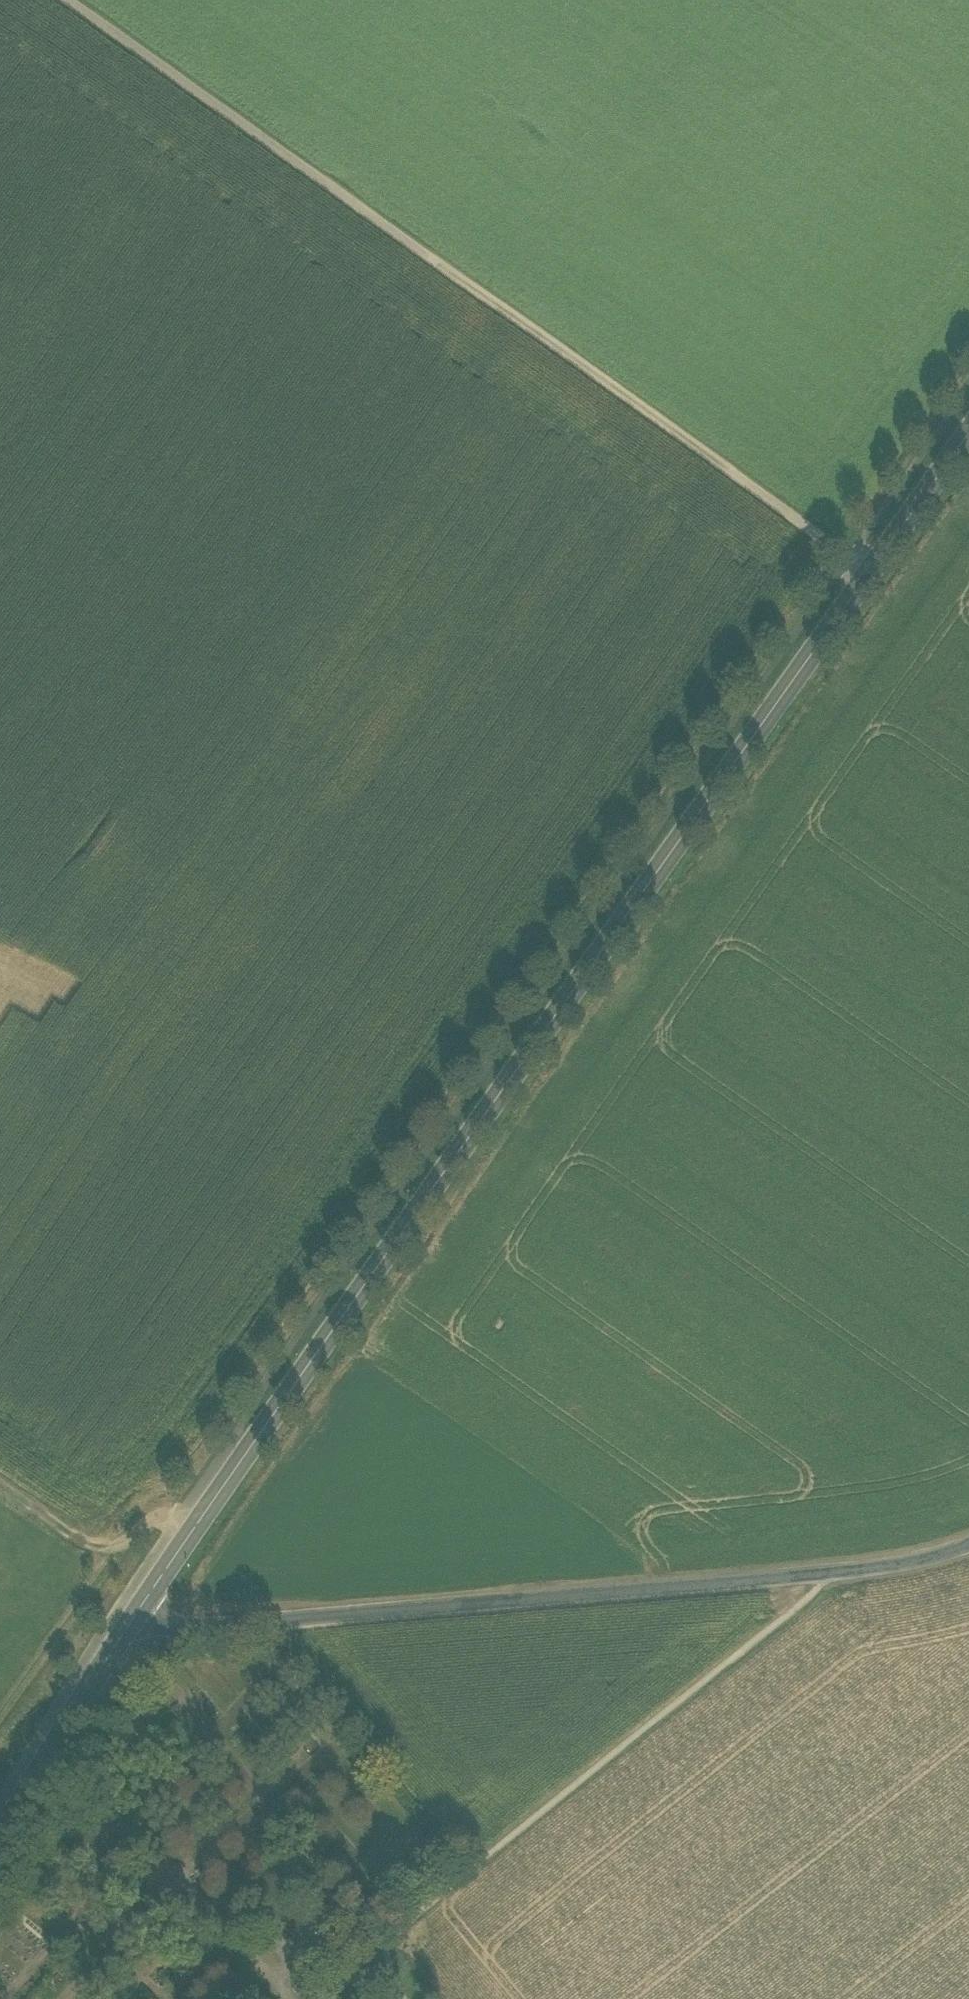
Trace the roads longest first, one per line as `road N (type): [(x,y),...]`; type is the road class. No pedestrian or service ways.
road 1 (tertiary): [(136,1612),(968,428)]
road 2 (track): [(64,0),(869,570)]
road 3 (unclassified): [(136,1612),(183,1628),(826,1574),(968,1544)]
road 4 (tertiary): [(0,1831),(136,1612)]
road 5 (track): [(194,1533),(172,1514),(147,1517),(111,1555),(0,1479)]
road 6 (track): [(111,1555),(0,1717)]

